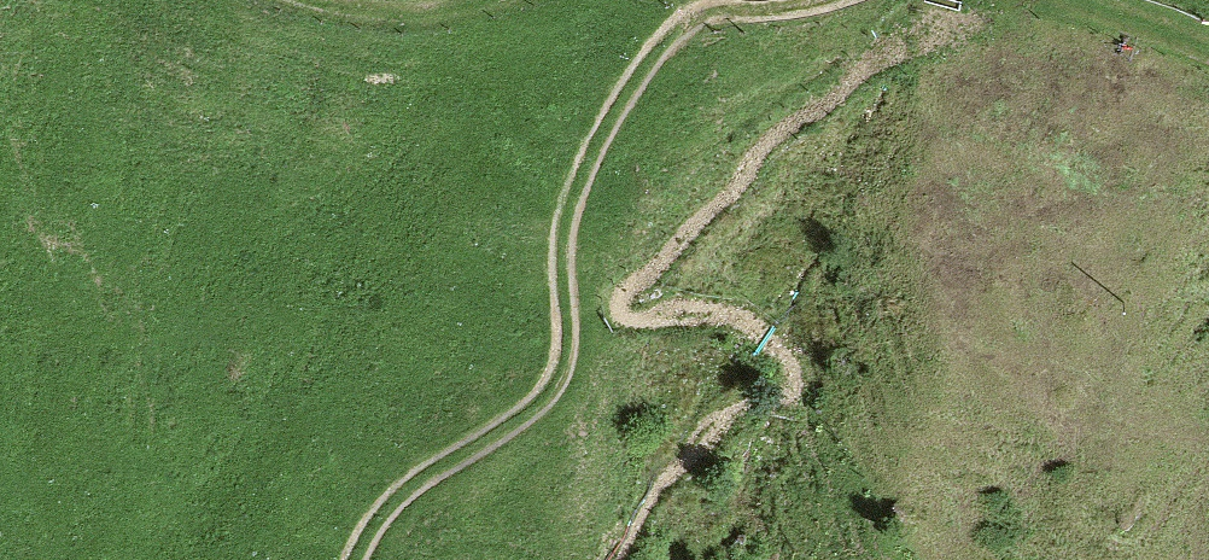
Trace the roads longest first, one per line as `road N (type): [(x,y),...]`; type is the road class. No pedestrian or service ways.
road 1 (track): [(372,559),(388,524),(445,474),(561,412),(591,369),(592,219),(651,84),(754,14)]
road 2 (track): [(1032,0),(1208,50)]
road 3 (track): [(653,0),(754,14),(831,0)]

